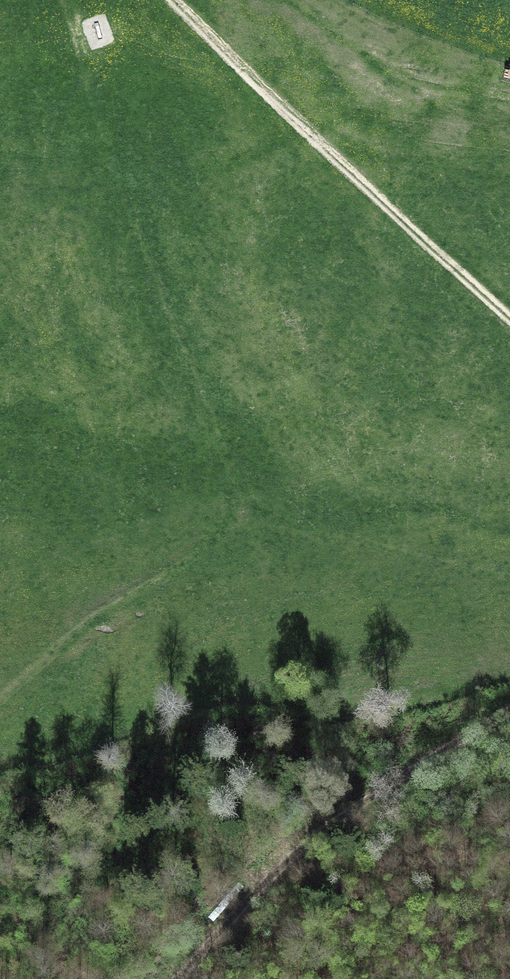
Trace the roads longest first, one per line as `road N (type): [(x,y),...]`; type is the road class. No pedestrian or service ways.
road 1 (track): [(0,704),(75,632),(178,568),(475,287)]
road 2 (track): [(509,319),(173,0)]
road 3 (track): [(176,978),(275,867),(509,711)]

